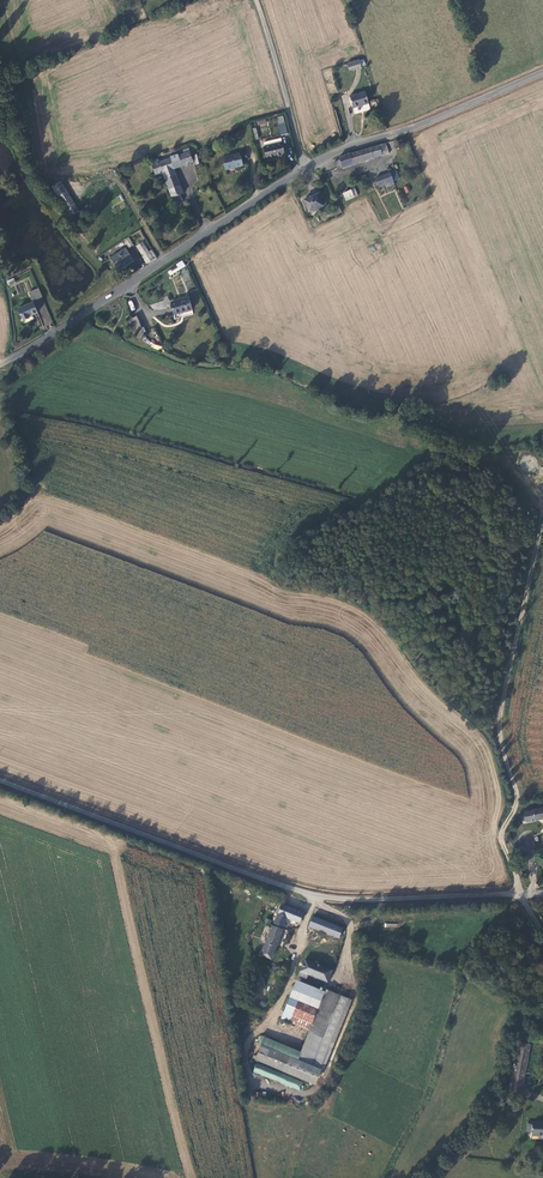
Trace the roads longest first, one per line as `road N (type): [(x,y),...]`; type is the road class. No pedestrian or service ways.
road 1 (tertiary): [(542,72),(310,165),(0,364)]
road 2 (residential): [(0,781),(324,896),(520,894)]

